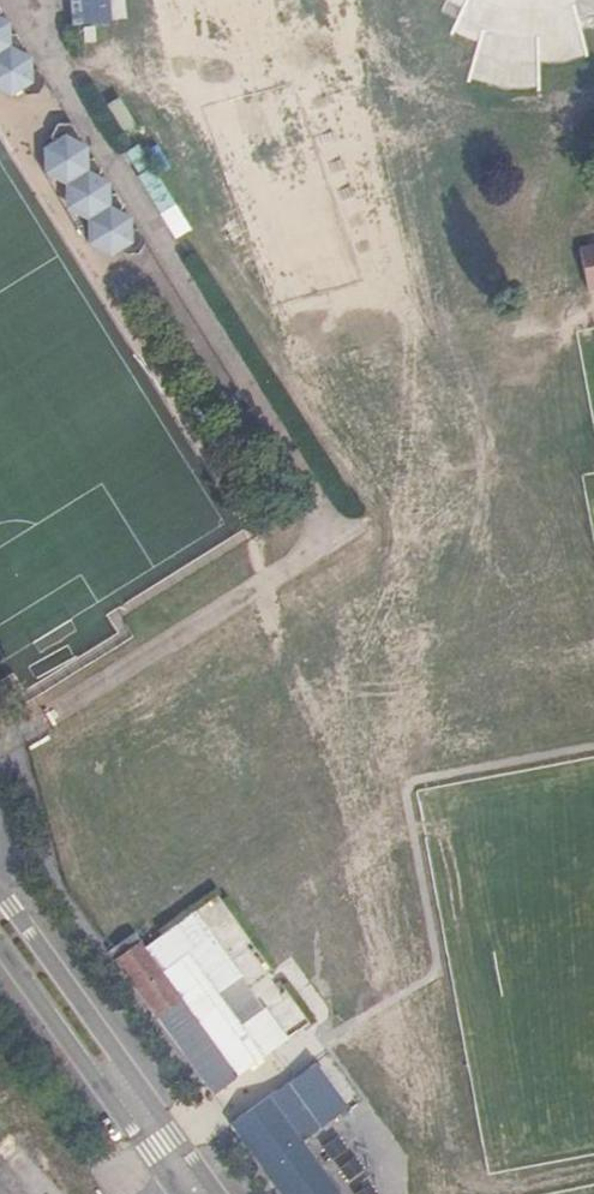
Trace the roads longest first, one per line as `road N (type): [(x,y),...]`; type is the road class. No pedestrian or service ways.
road 1 (tertiary): [(216,1193),(0,896)]
road 2 (tertiary): [(0,945),(180,1193)]

